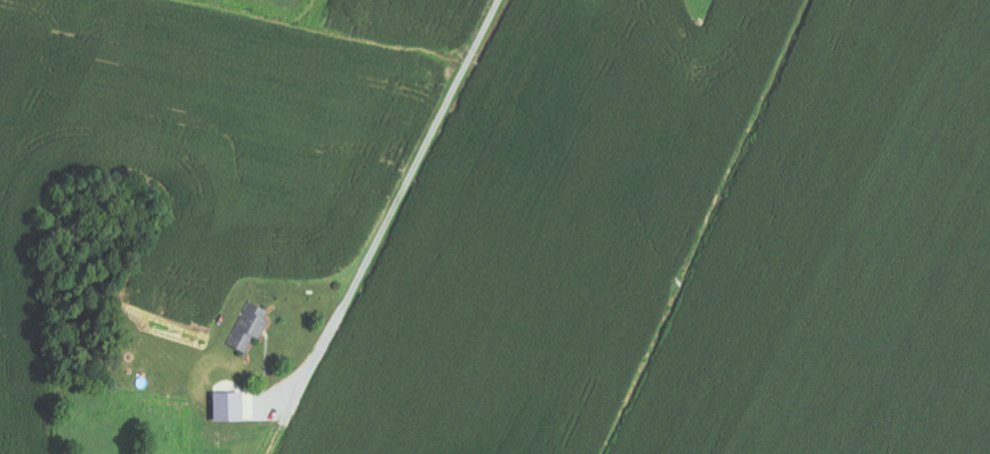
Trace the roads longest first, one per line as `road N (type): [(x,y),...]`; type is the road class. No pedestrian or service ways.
road 1 (residential): [(308,372),(502,0)]

